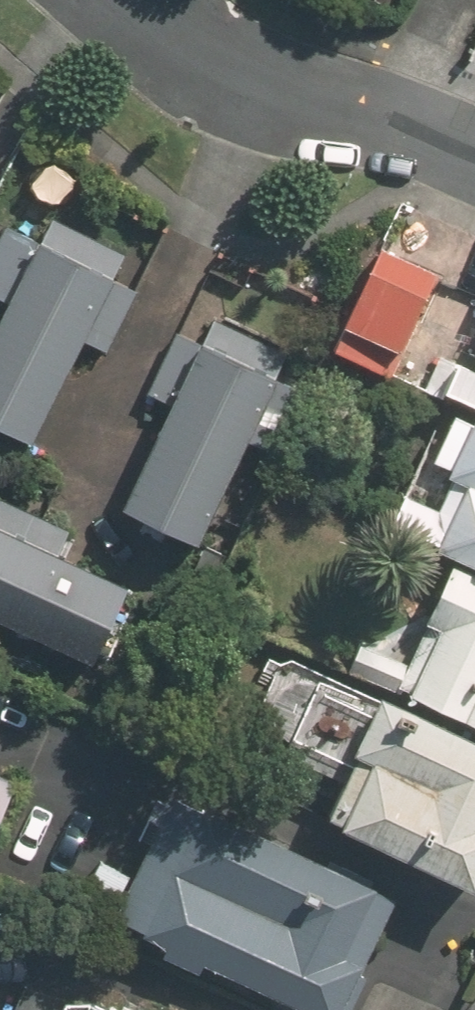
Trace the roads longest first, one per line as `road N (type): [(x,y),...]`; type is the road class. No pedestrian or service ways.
road 1 (residential): [(114,0),(474,164)]

